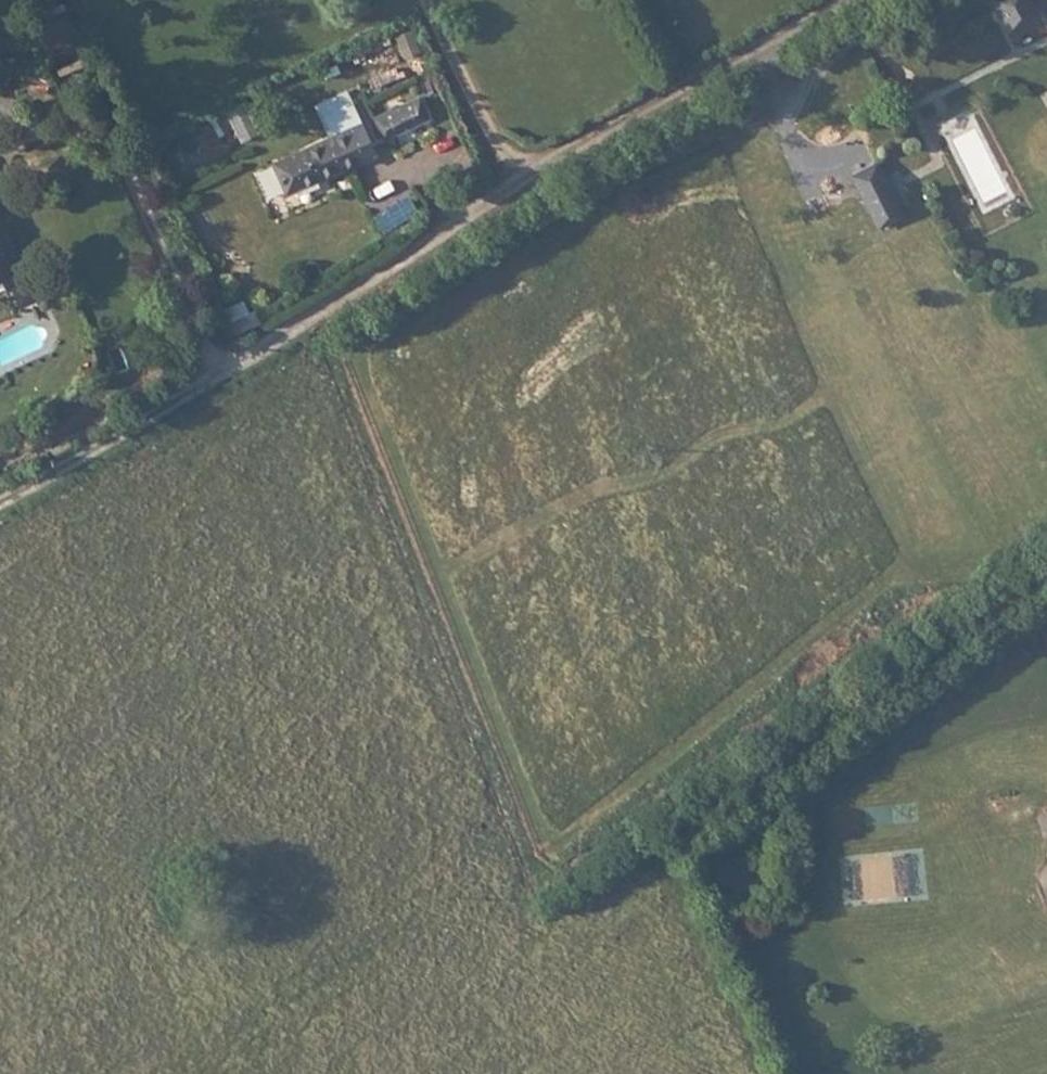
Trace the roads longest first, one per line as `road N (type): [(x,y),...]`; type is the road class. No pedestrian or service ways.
road 1 (track): [(0,500),(516,179),(844,0)]
road 2 (track): [(432,0),(516,179)]

